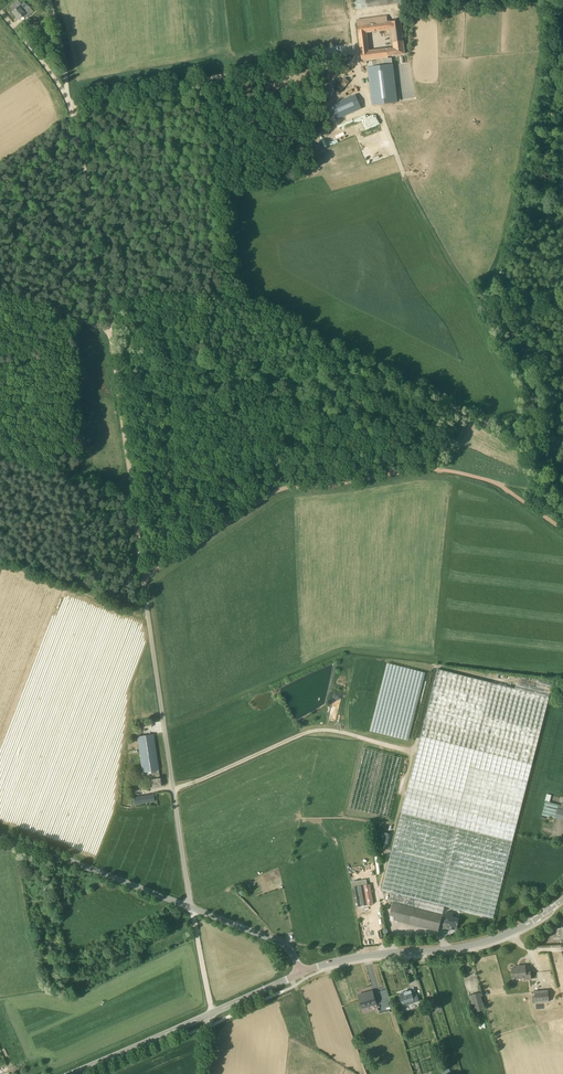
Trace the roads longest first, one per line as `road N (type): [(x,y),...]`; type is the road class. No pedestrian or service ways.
road 1 (unclassified): [(0,288),(110,331),(191,908)]
road 2 (track): [(70,104),(353,50),(358,12),(493,0)]
road 3 (track): [(353,50),(429,228),(466,288),(505,314)]
road 4 (secondary): [(301,973),(355,957),(480,943),(562,900)]
road 5 (track): [(110,331),(70,104)]
road 6 (tertiary): [(191,908),(0,835)]
road 7 (track): [(505,314),(536,387),(537,459),(555,489)]
road 8 (track): [(0,561),(149,617)]
road 9 (secondary): [(78,1073),(211,1015)]
road 10 (tertiary): [(301,973),(285,946),(191,908)]

